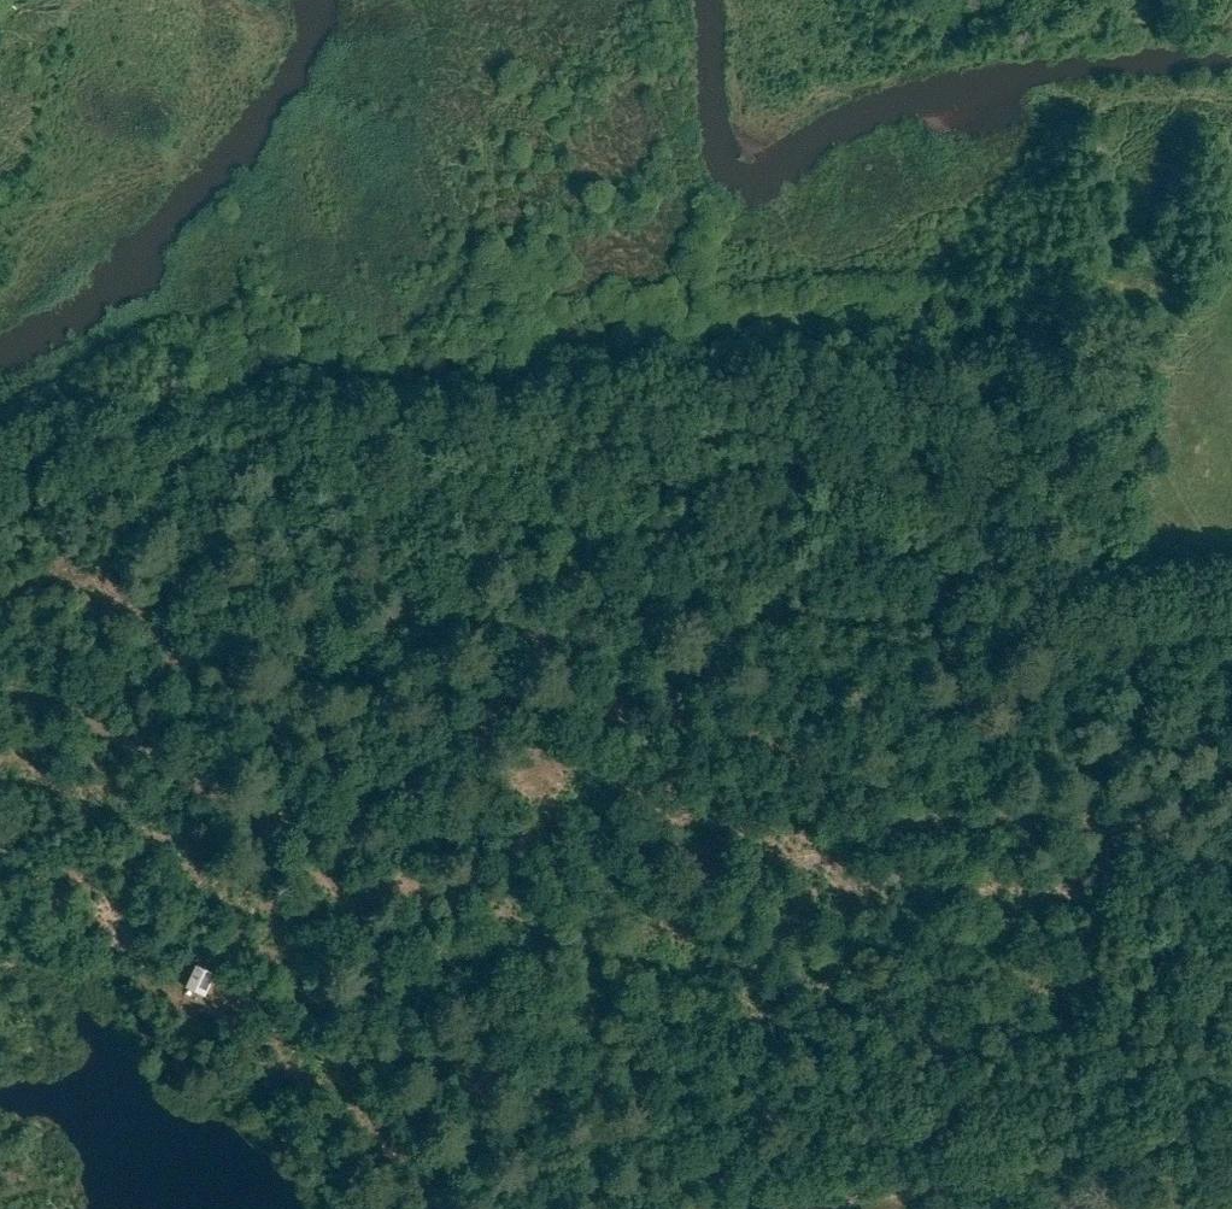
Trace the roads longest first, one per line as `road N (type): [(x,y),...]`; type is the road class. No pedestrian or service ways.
road 1 (track): [(1231,1124),(737,1208)]

